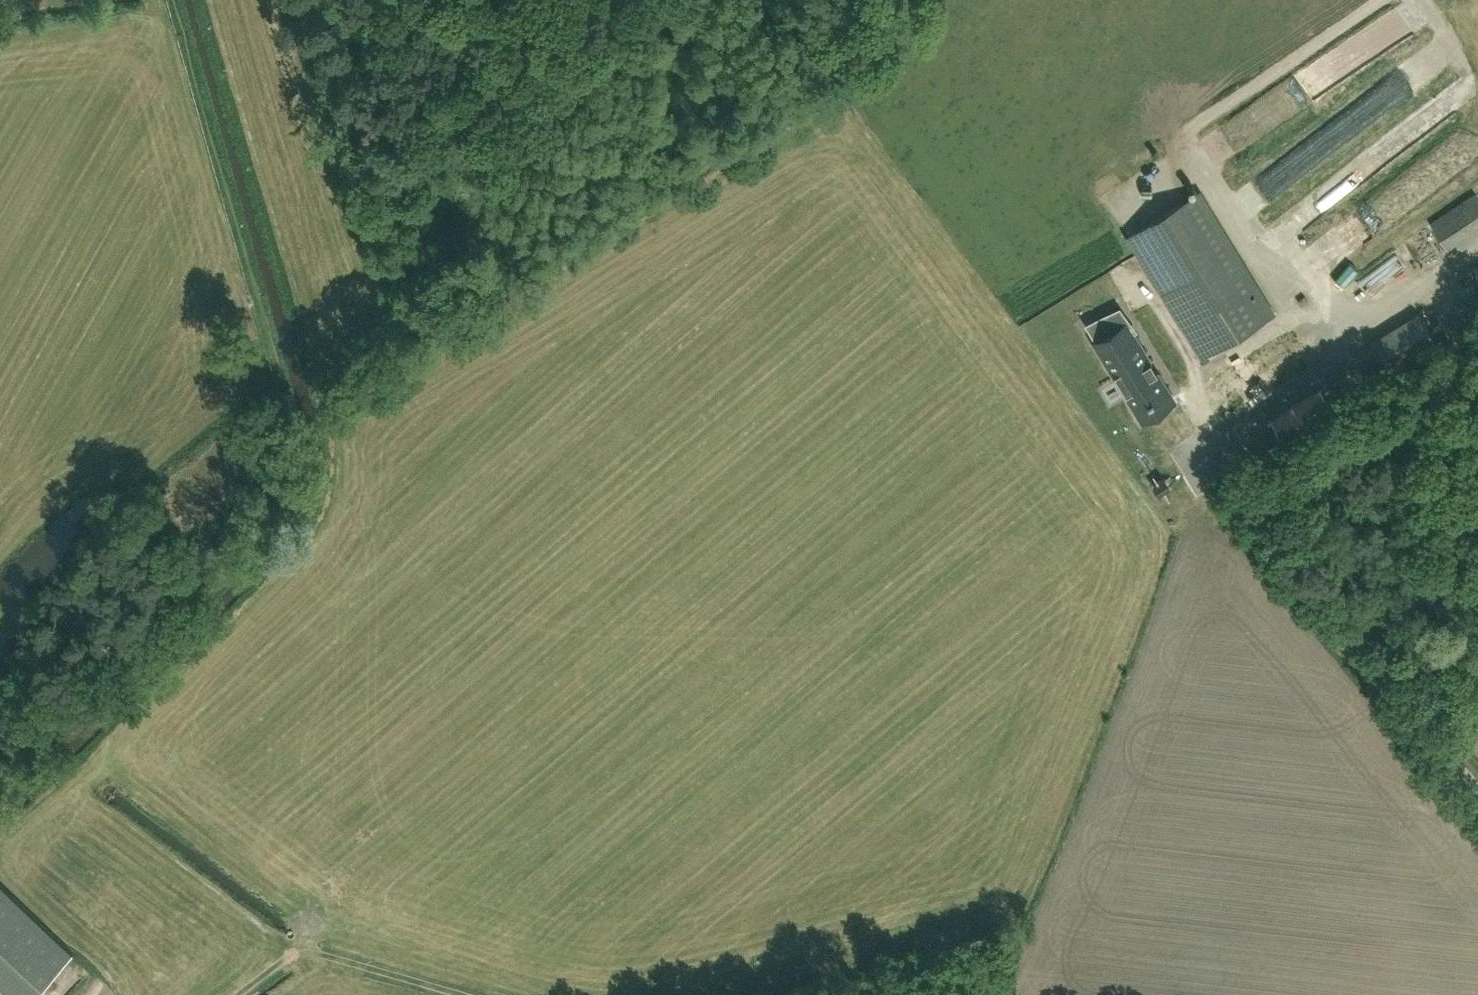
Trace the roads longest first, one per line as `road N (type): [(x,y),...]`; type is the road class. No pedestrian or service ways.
road 1 (unclassified): [(1477,791),(1215,489)]

